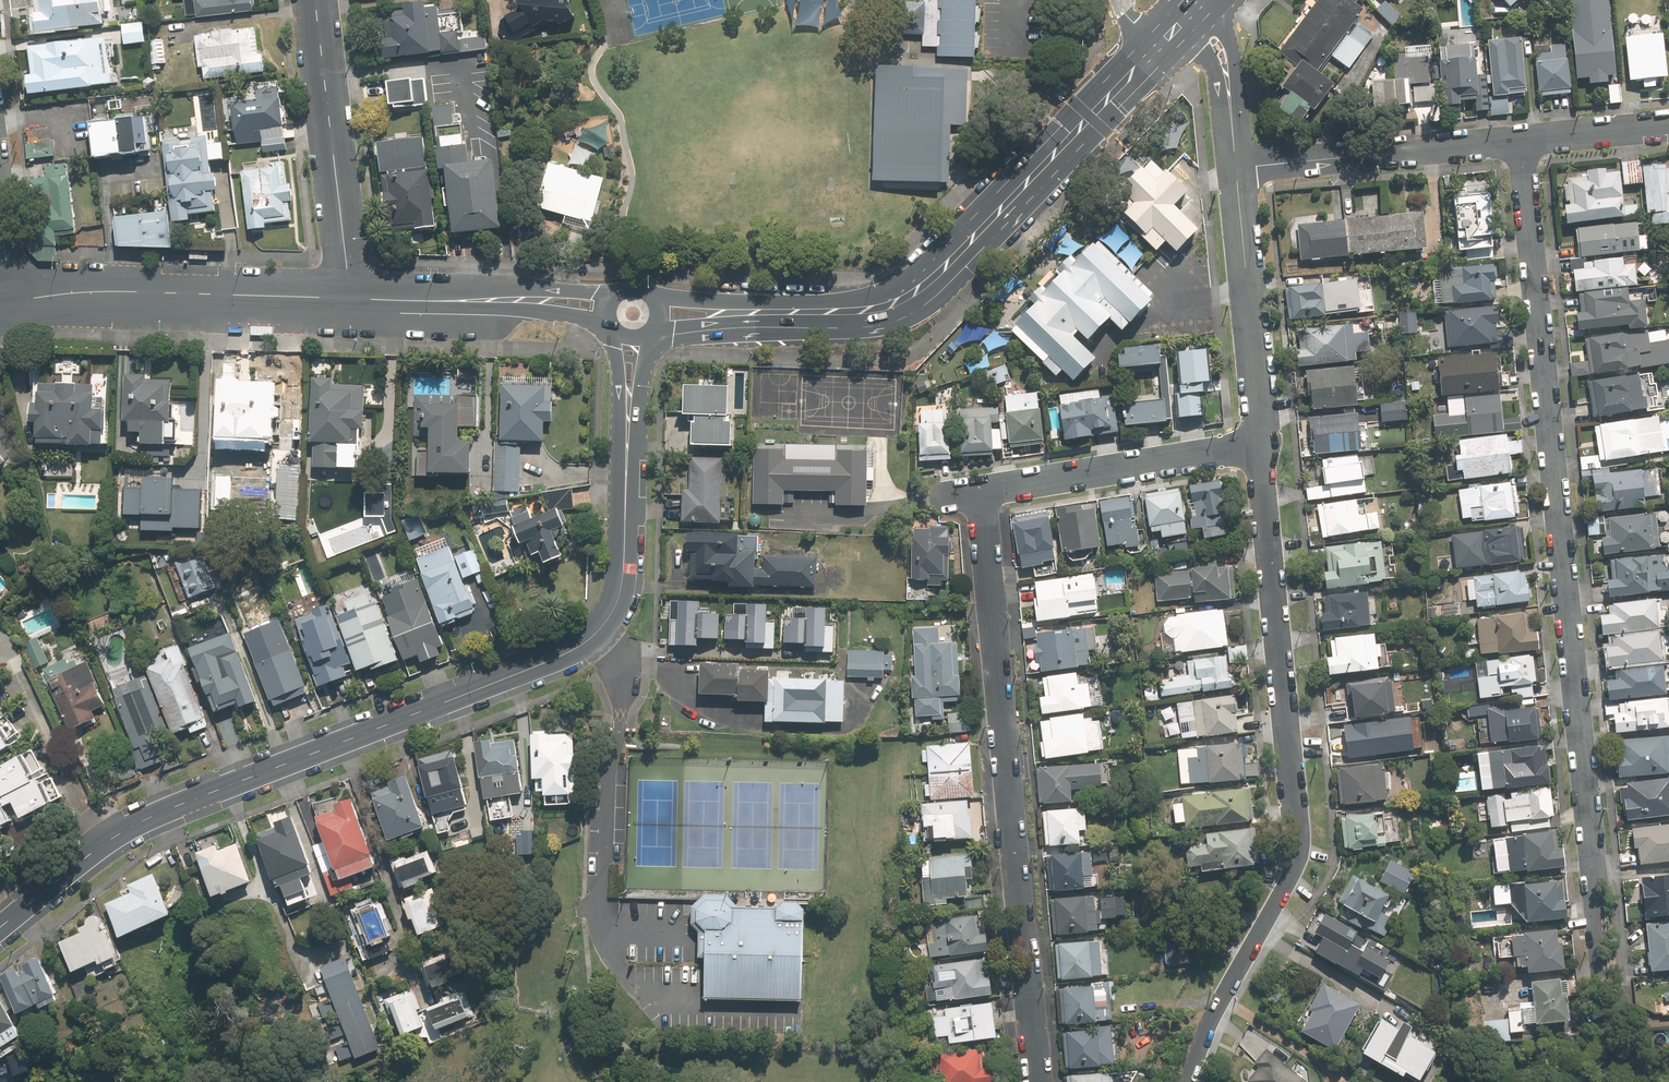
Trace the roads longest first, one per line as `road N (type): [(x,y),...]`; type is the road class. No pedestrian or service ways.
road 1 (secondary): [(628,391),(622,581),(614,611),(588,639),(160,812),(91,855),(0,929)]
road 2 (residential): [(1605,991),(1520,140)]
road 3 (residential): [(1260,446),(1299,855),(1187,1081)]
road 4 (residential): [(977,493),(1037,1081)]
road 5 (secondary): [(714,313),(865,308),(908,295),(1173,31)]
road 6 (residential): [(10,302),(97,291),(351,297)]
road 7 (residential): [(314,0),(351,297)]
road 8 (residential): [(1260,446),(977,493)]
road 9 (residential): [(1520,140),(1235,167)]
road 10 (residential): [(1235,167),(1260,446)]
road 11 (residential): [(351,297),(544,299)]
road 12 (residential): [(1173,31),(1200,38),(1219,60),(1235,167)]
road 13 (residential): [(1668,126),(1520,140)]

